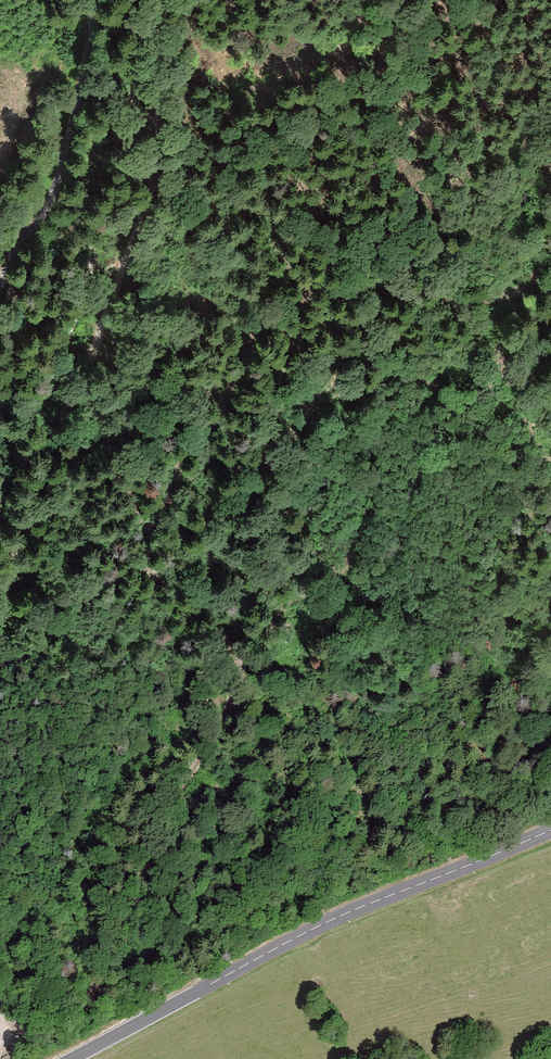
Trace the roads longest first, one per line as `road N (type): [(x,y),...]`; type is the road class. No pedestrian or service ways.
road 1 (track): [(4,1044),(92,987),(108,936),(158,861),(184,772),(229,683),(236,643),(205,620),(172,577),(158,542),(198,453),(266,341),(303,314),(487,284),(528,274),(550,259)]
road 2 (track): [(0,599),(140,269),(184,0)]
road 3 (tertiary): [(550,832),(292,947),(77,1058)]
road 4 (unclassified): [(0,281),(54,190),(66,153),(91,0)]

